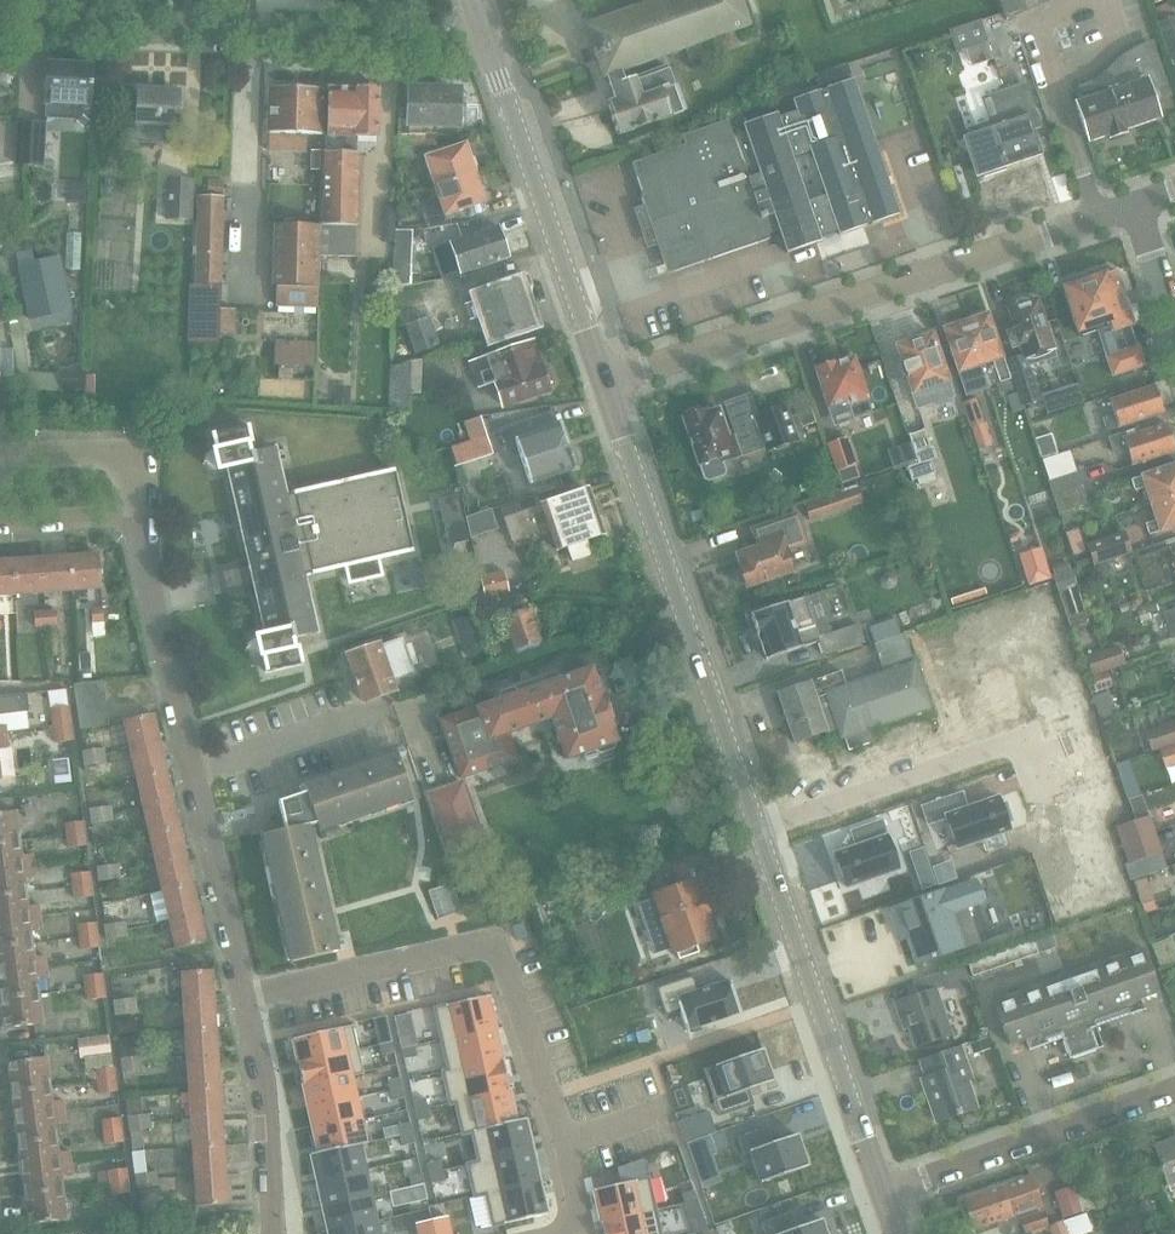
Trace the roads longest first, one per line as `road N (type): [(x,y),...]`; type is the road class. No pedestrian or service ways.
road 1 (secondary): [(883,1193),(605,382)]
road 2 (residential): [(605,382),(1135,206)]
road 3 (residential): [(579,1233),(564,1145),(496,947),(243,996)]
road 4 (residential): [(243,996),(149,597),(139,516)]
road 5 (residential): [(0,23),(489,47)]
road 6 (secondary): [(605,382),(489,47)]
road 7 (residential): [(883,1193),(1174,1089)]
road 8 (residential): [(272,1233),(264,1096),(243,996)]
road 9 (residential): [(139,516),(133,469),(119,455),(1,455)]
road 10 (residential): [(0,523),(139,516)]
road 11 (residential): [(1174,325),(1135,206)]

